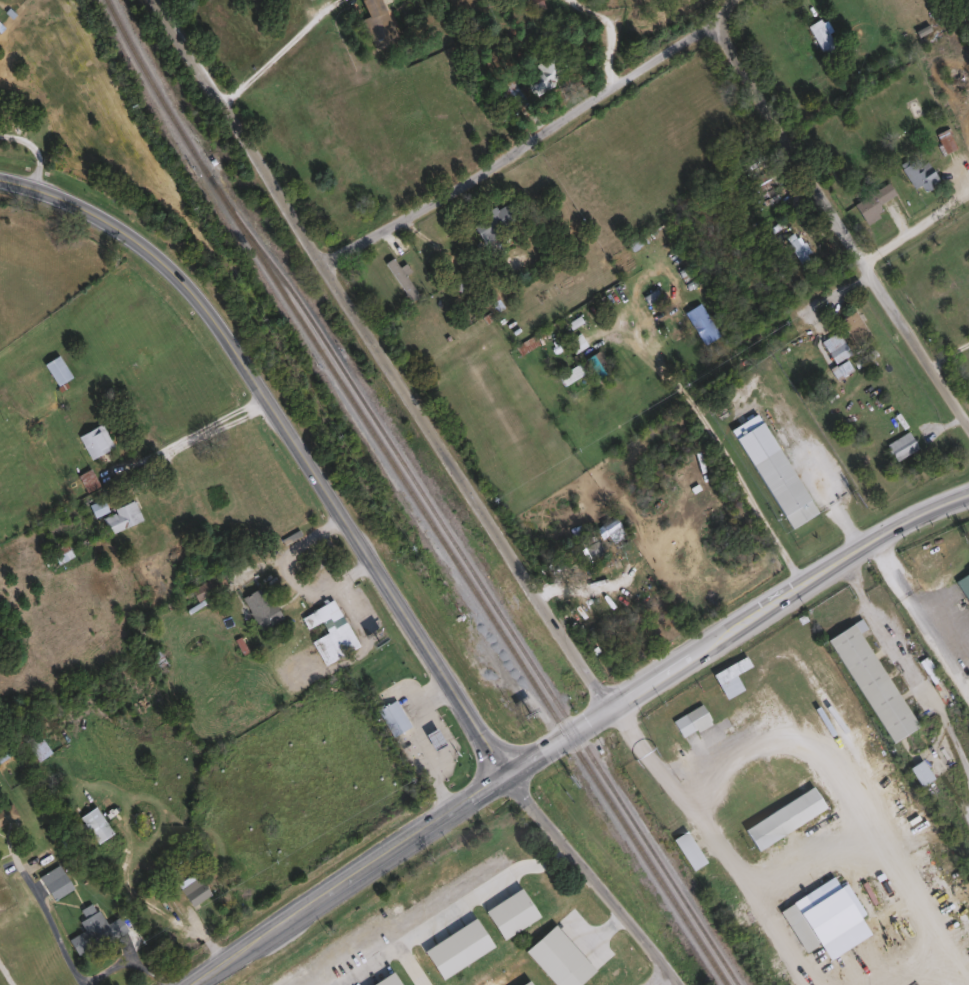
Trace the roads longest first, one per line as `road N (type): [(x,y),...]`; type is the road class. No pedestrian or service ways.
road 1 (residential): [(609,705),(164,0)]
road 2 (secondary): [(0,182),(41,188),(115,223),(166,265),(507,775)]
road 3 (residential): [(968,432),(718,18)]
road 4 (residential): [(330,260),(490,169),(718,18)]
road 5 (secondary): [(195,984),(507,775)]
road 6 (secondary): [(507,775),(802,584)]
road 7 (residential): [(687,984),(507,775)]
road 8 (residential): [(872,539),(968,693)]

